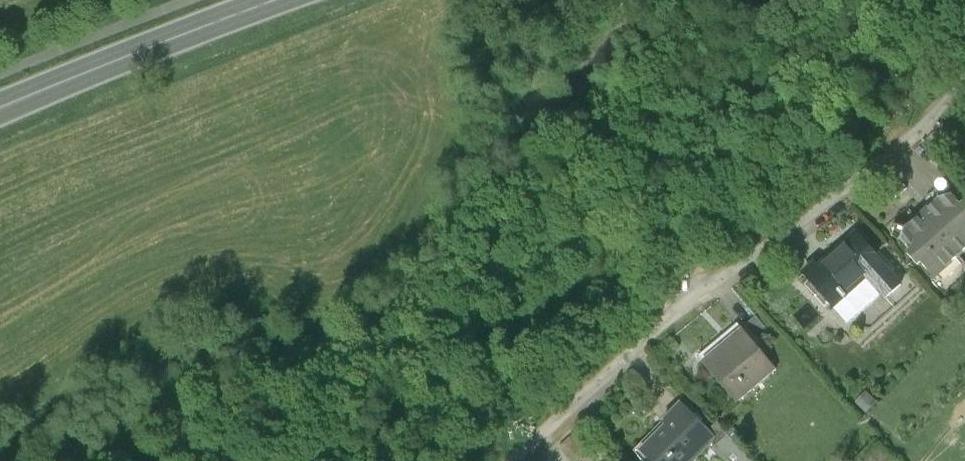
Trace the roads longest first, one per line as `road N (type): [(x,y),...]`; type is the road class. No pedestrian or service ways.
road 1 (residential): [(964,84),(859,184),(694,300),(524,460)]
road 2 (primary): [(275,0),(0,109)]

